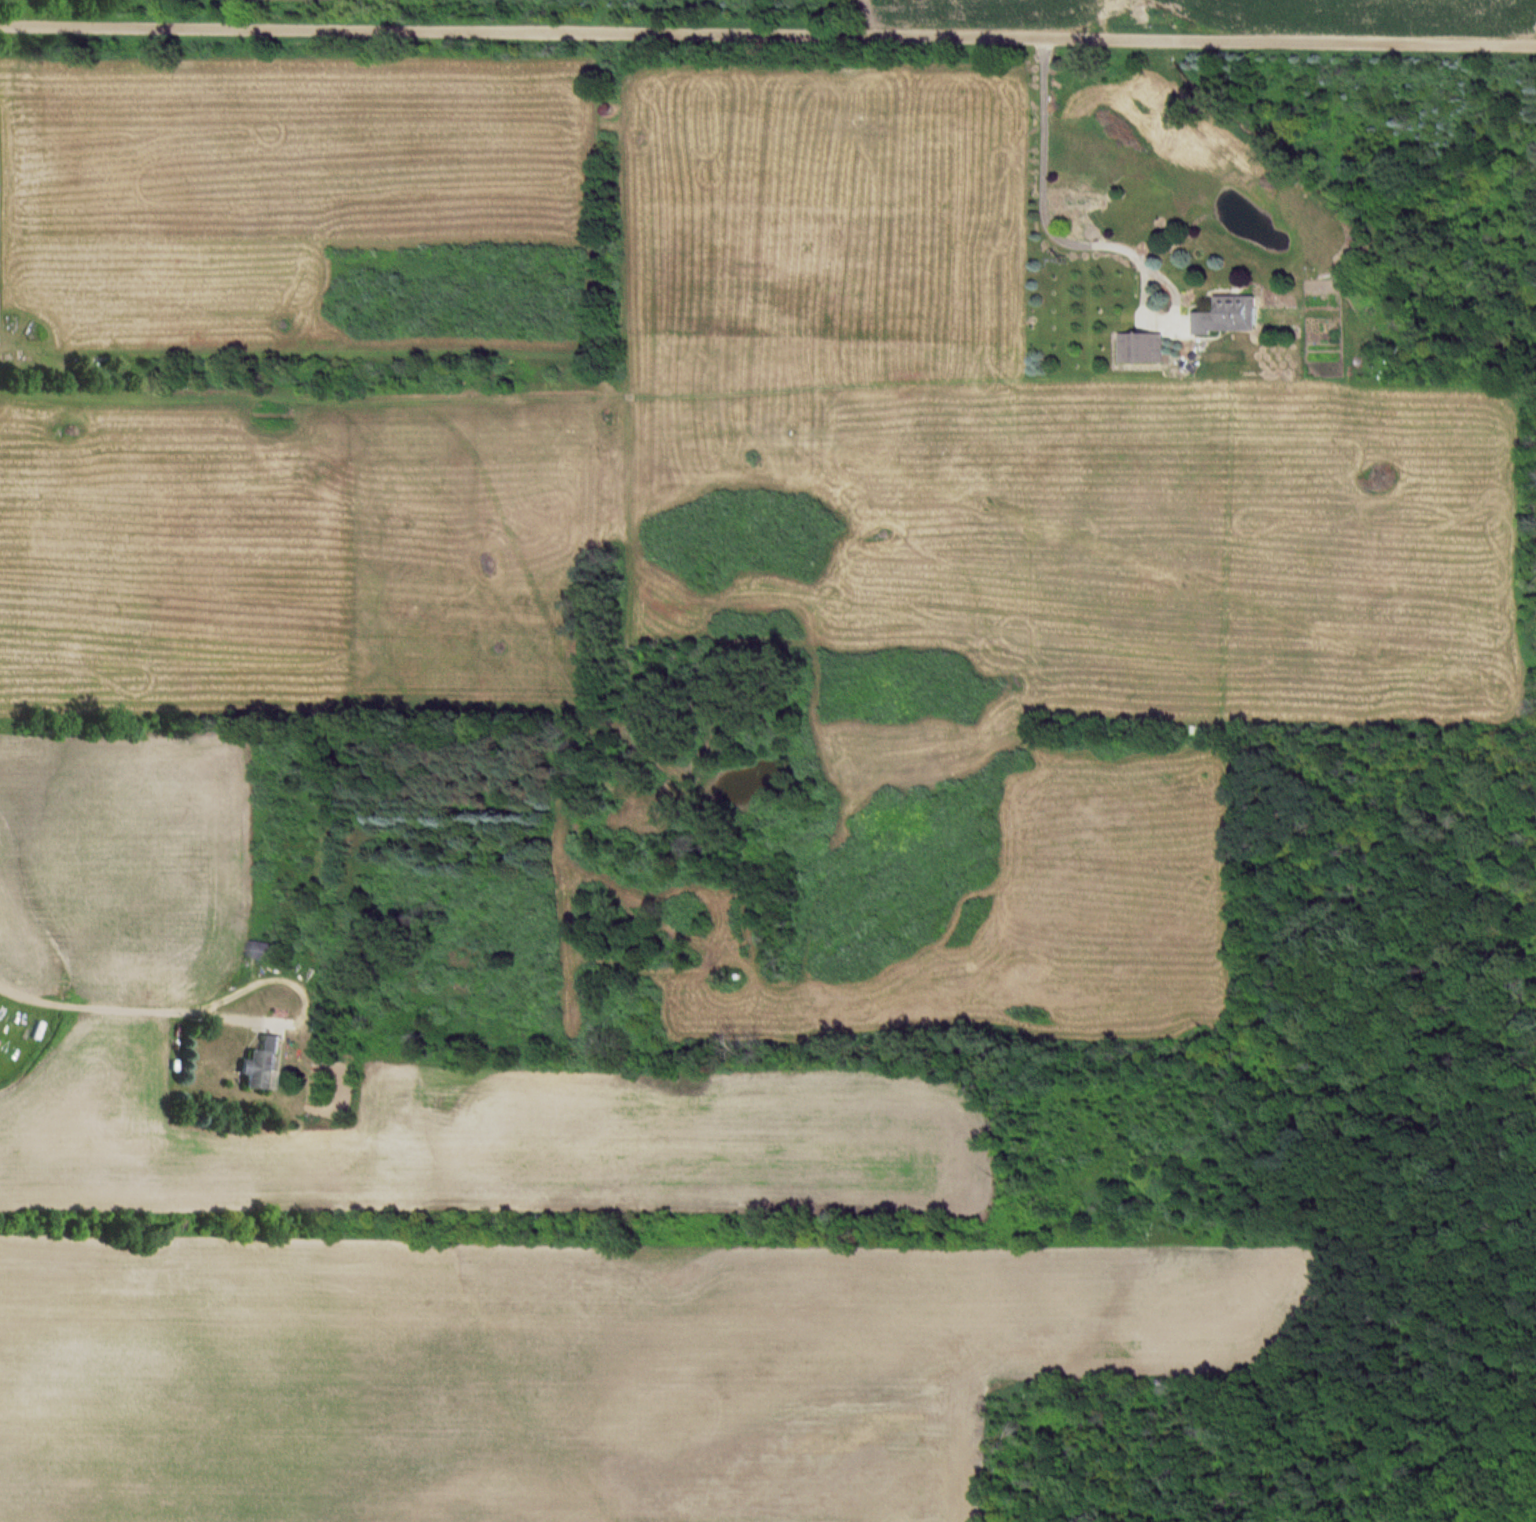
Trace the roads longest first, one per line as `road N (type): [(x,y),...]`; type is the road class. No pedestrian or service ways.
road 1 (residential): [(1535,43),(0,27)]

